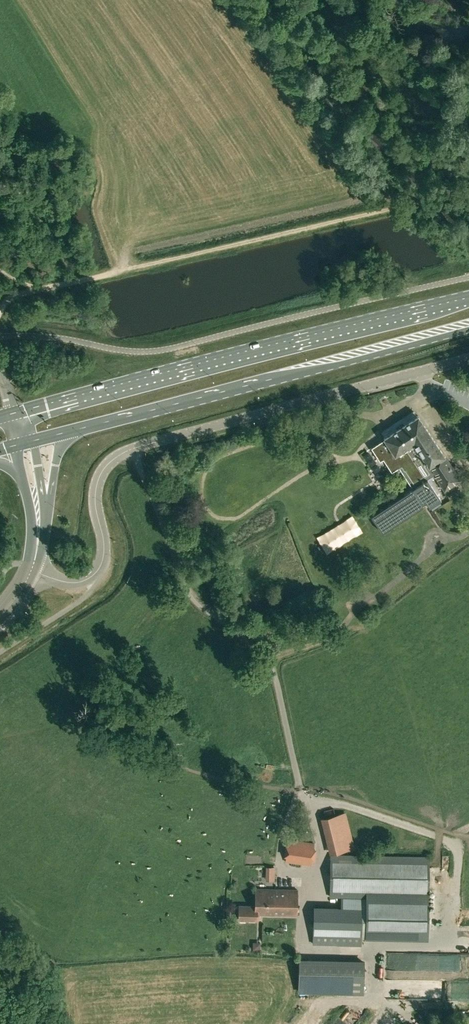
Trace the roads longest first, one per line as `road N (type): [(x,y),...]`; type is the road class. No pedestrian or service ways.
road 1 (unclassified): [(31,570),(70,583),(98,569),(98,478),(132,448),(468,357)]
road 2 (primary): [(468,297),(13,412)]
road 3 (primary): [(68,431),(468,327)]

